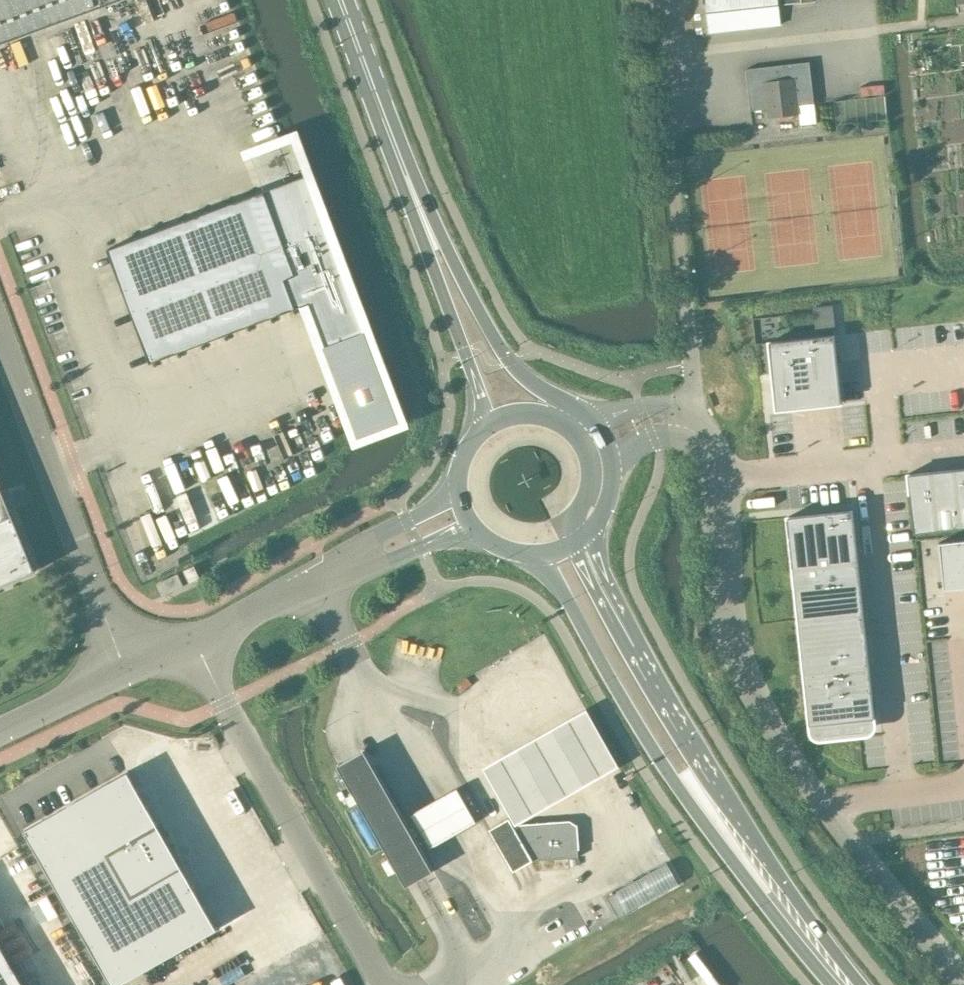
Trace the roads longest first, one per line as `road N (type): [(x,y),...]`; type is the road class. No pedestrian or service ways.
road 1 (unclassified): [(963,978),(852,841),(748,682),(726,578),(724,470),(714,443),(696,426)]
road 2 (unclassified): [(696,426),(667,113),(677,53),(671,0)]
road 3 (unclassified): [(390,984),(193,645)]
road 4 (unclassified): [(0,340),(125,674)]
road 5 (primary): [(535,554),(668,772),(734,844)]
road 6 (primary): [(593,422),(508,361),(400,158)]
road 7 (primary): [(400,158),(480,395),(483,429)]
road 8 (primary): [(734,844),(697,755),(611,603)]
road 9 (primary): [(845,984),(734,844)]
road 10 (primary): [(400,158),(341,0)]
road 11 (unclassified): [(125,674),(0,733)]
road 12 (unclassified): [(193,645),(315,587)]
road 13 (primary): [(573,542),(572,518),(593,473),(572,429)]

